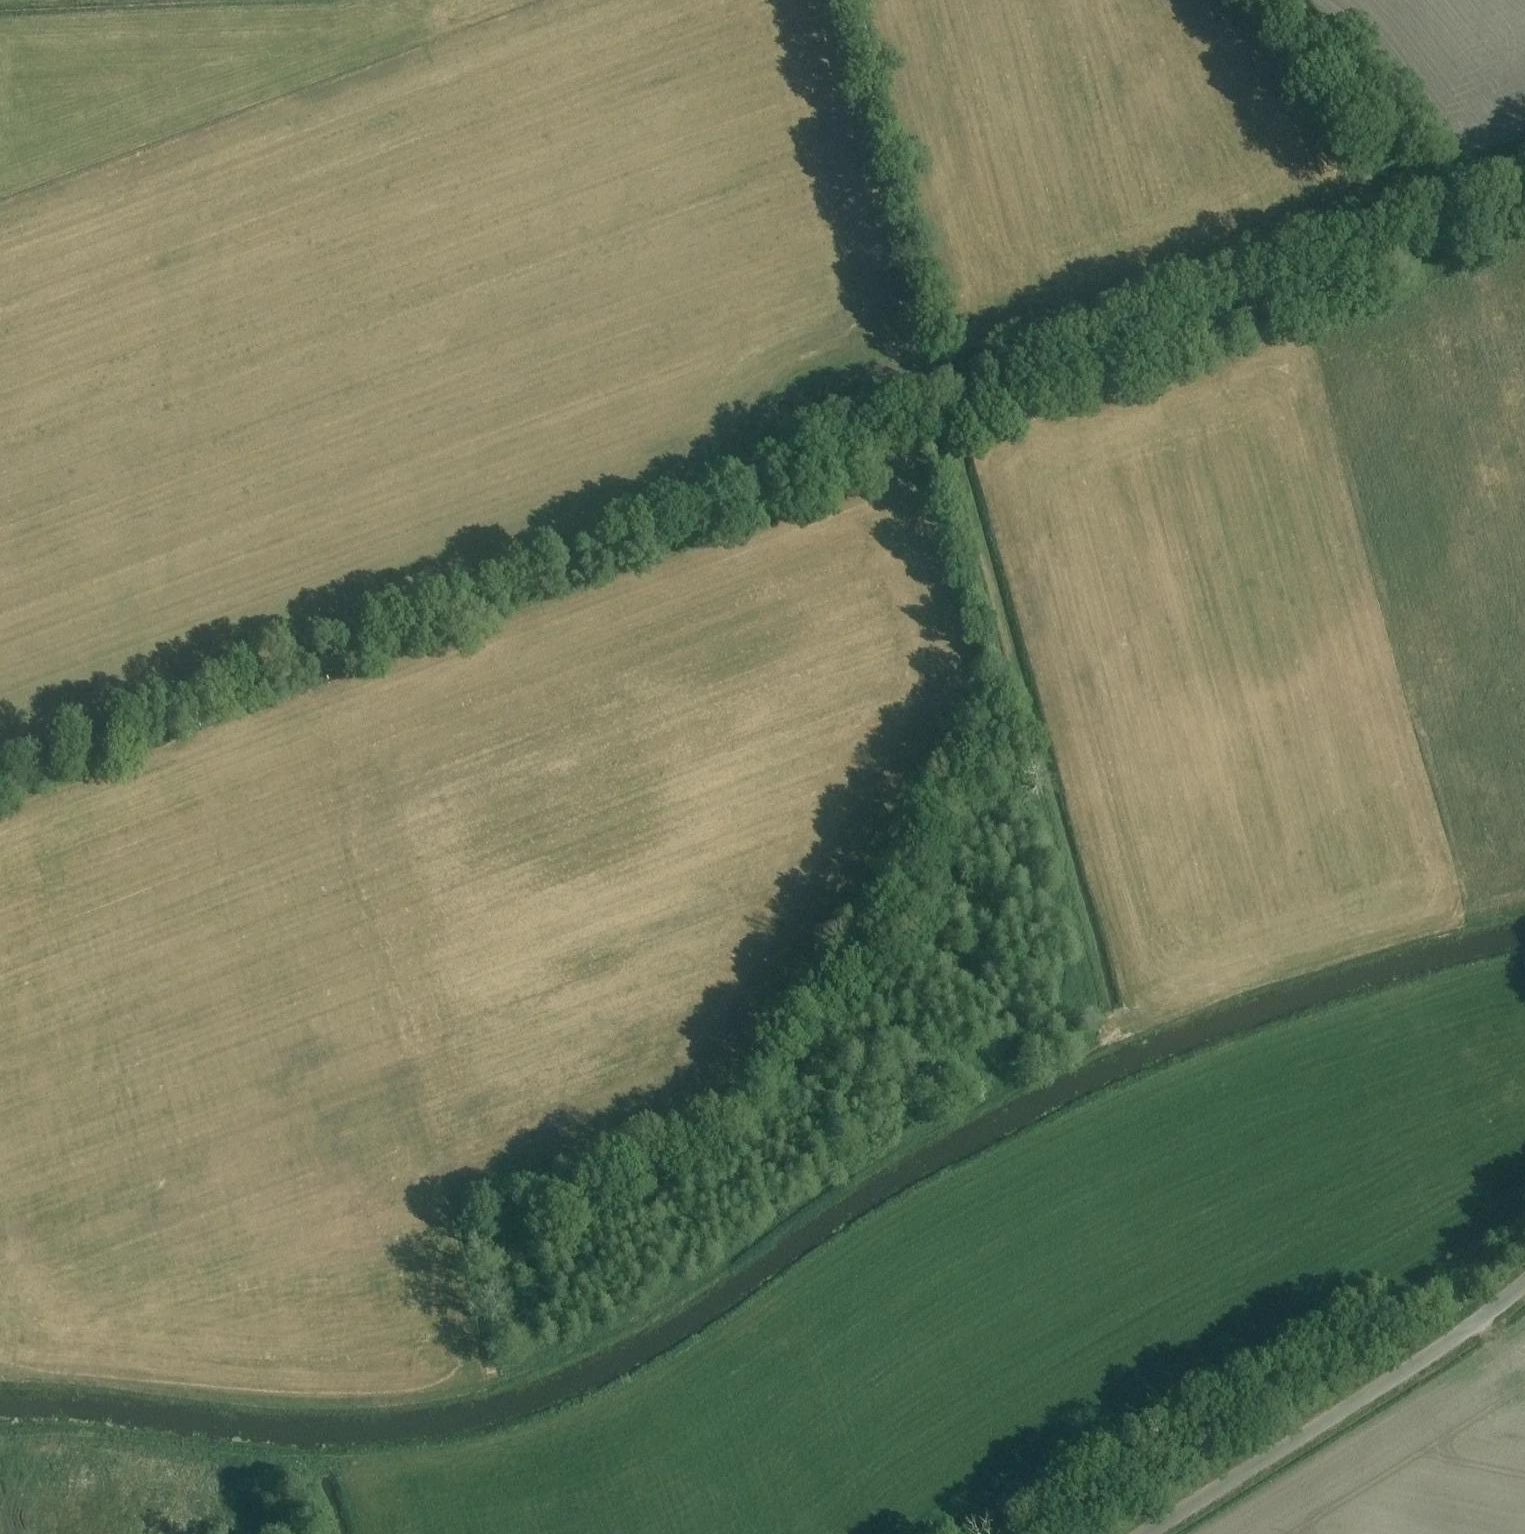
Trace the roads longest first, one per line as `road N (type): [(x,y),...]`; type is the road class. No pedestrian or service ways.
road 1 (track): [(0,787),(1458,232)]
road 2 (unclassified): [(1141,1533),(1524,1285)]
road 3 (track): [(1283,0),(1458,232)]

